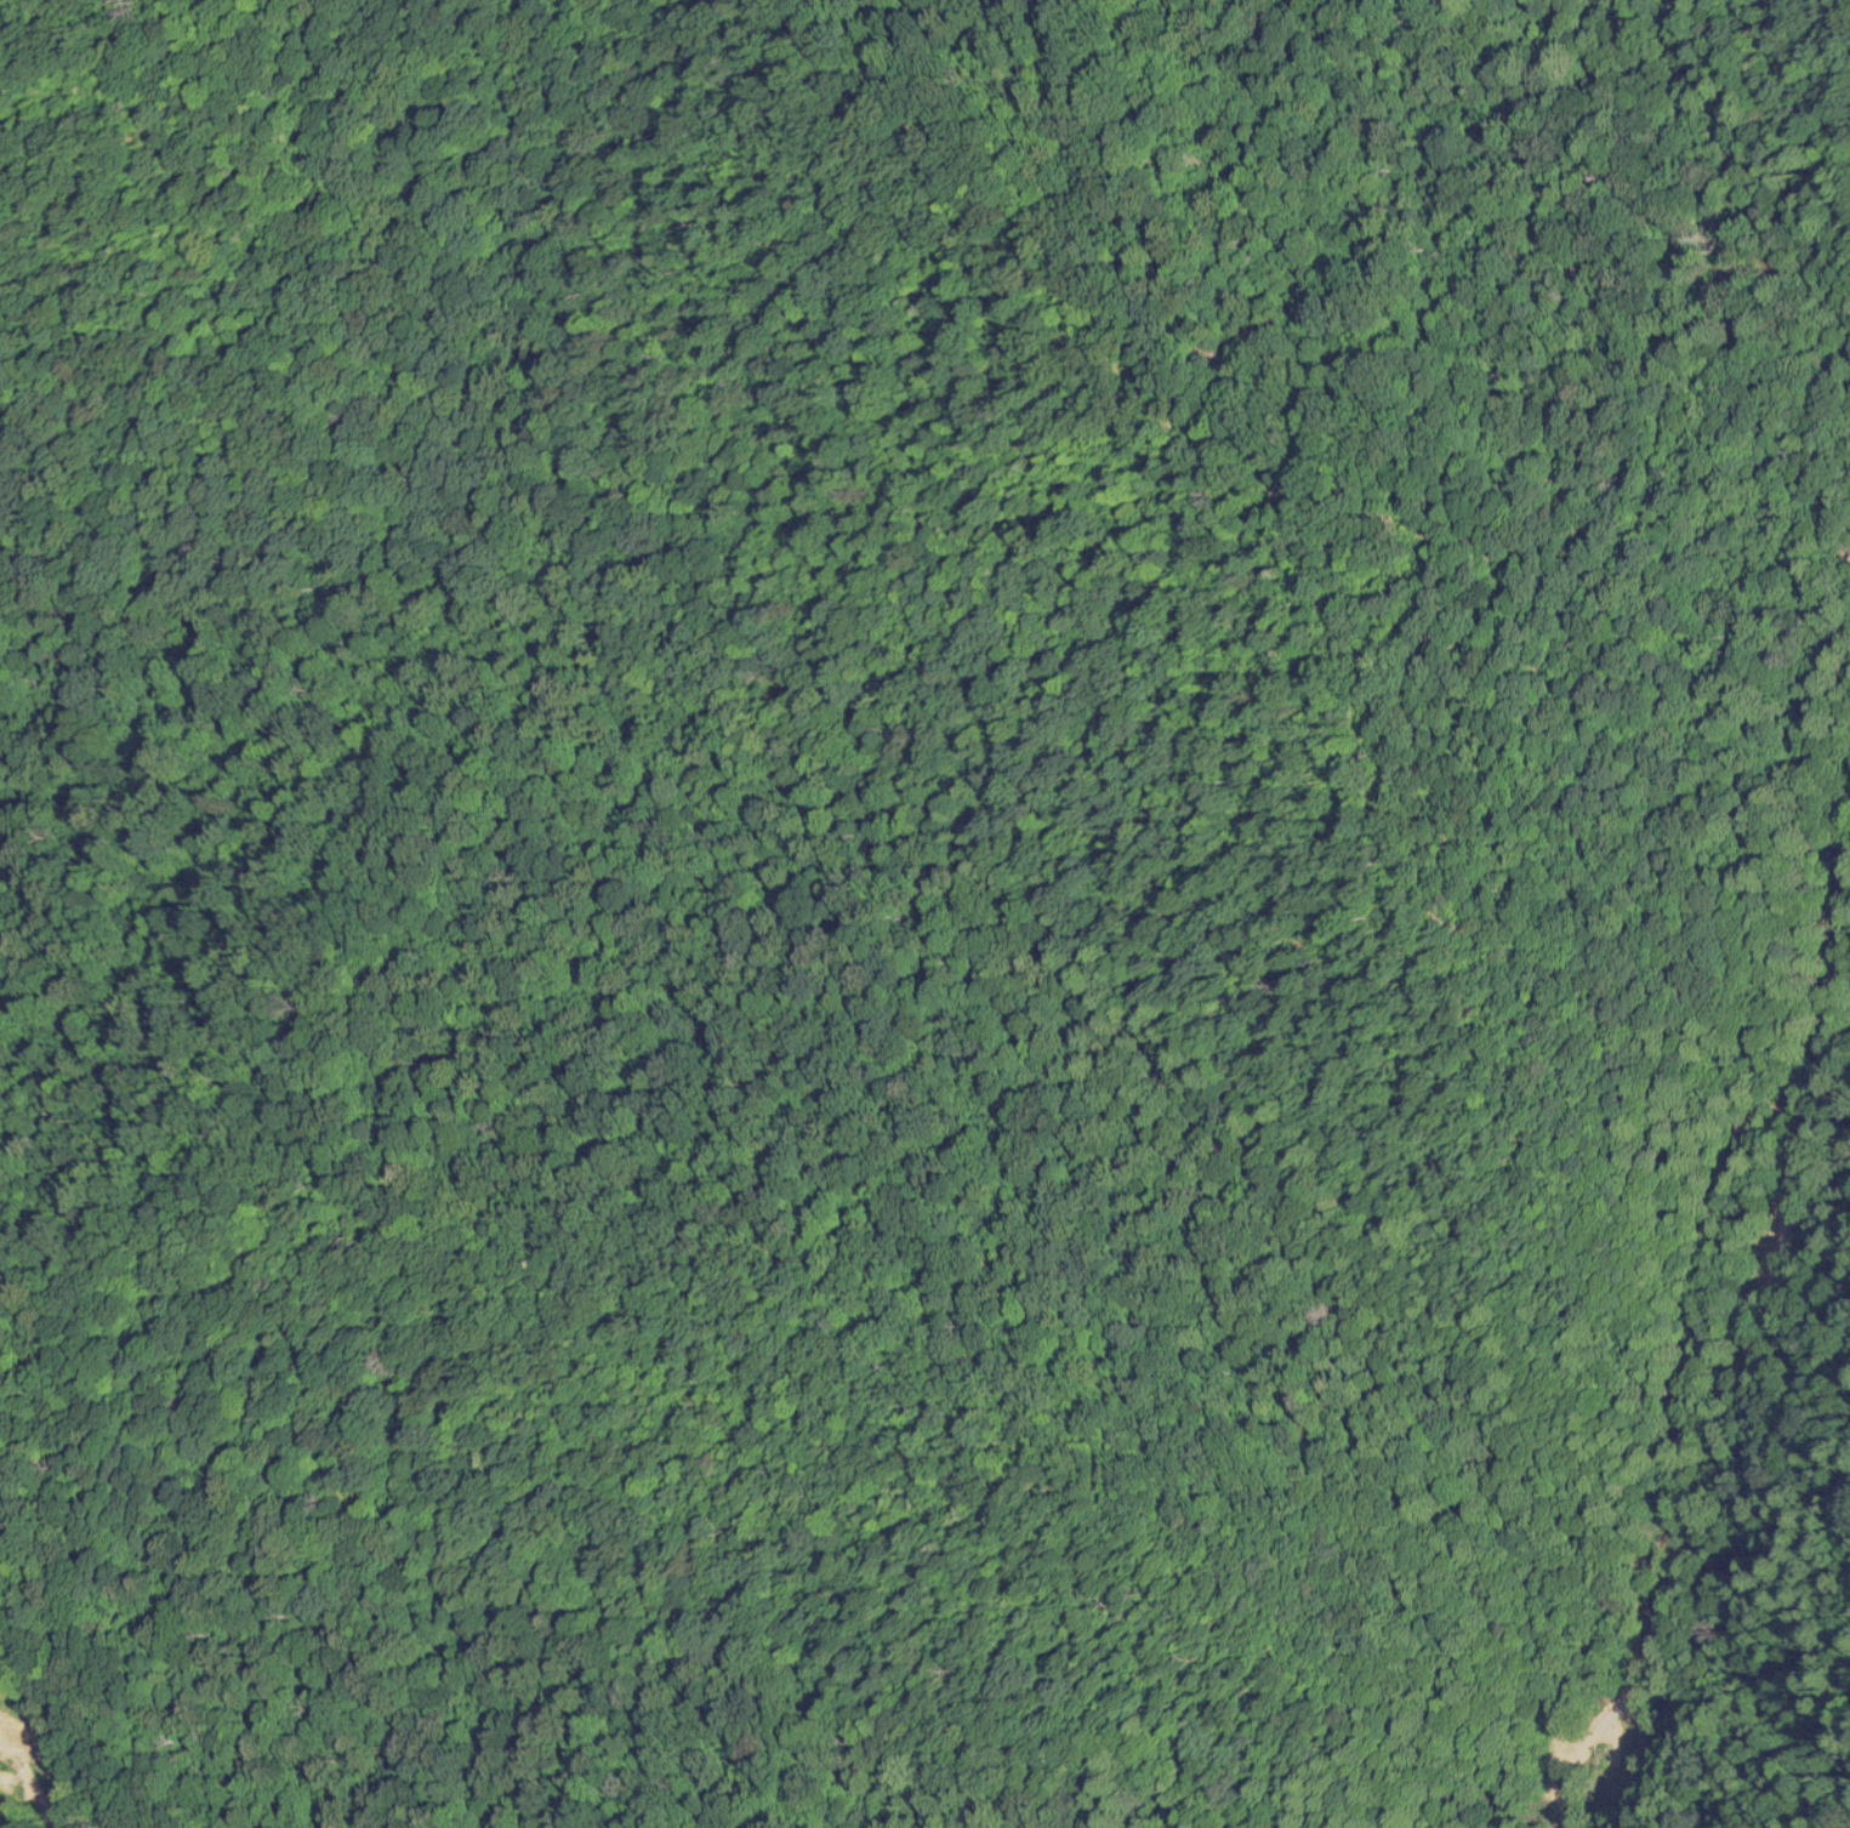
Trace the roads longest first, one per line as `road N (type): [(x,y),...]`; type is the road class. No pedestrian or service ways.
road 1 (residential): [(1567,1827),(1577,1743),(1673,1629),(1792,1152),(1849,1031)]

